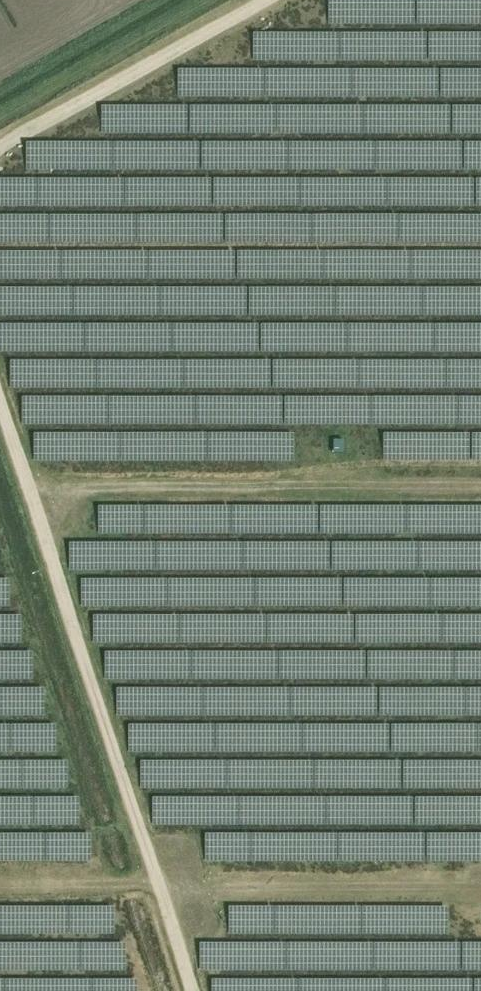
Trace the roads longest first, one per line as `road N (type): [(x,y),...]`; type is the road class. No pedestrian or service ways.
road 1 (track): [(196,990),(0,396)]
road 2 (track): [(0,883),(480,883)]
road 3 (track): [(31,488),(480,479)]
road 4 (track): [(273,0),(0,154)]

